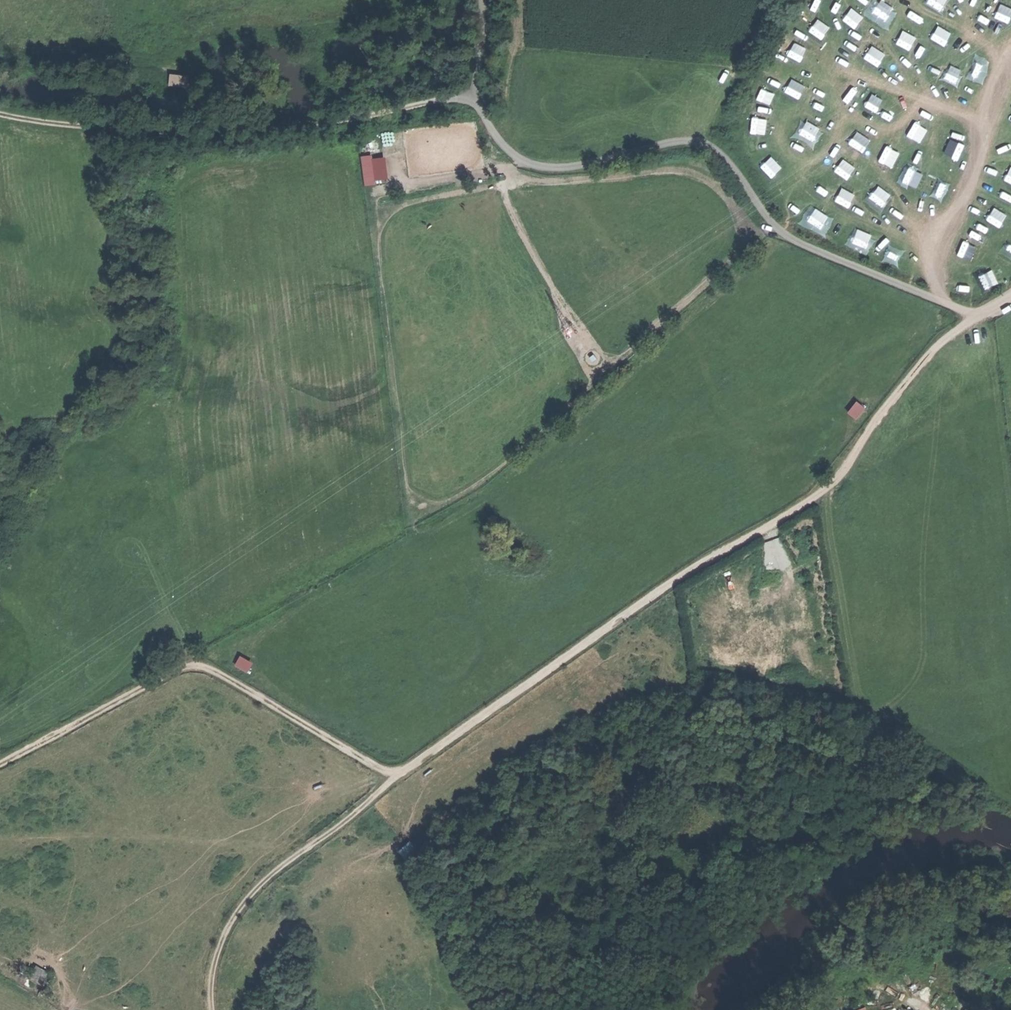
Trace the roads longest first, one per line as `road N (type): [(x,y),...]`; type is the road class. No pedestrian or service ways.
road 1 (track): [(220,1009),(217,967),(233,919),(271,876),(680,576),(810,500),(923,364),(978,318)]
road 2 (track): [(481,94),(351,121),(175,133),(37,125),(0,114)]
road 3 (track): [(0,766),(183,668),(200,668),(394,779)]

